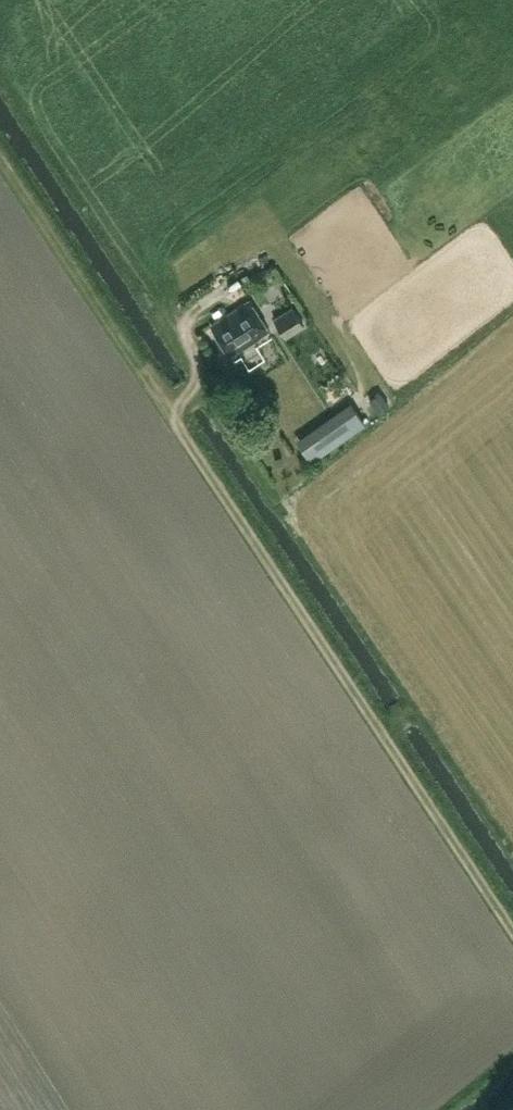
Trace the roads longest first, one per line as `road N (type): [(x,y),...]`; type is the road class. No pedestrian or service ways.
road 1 (track): [(0,158),(512,926)]

